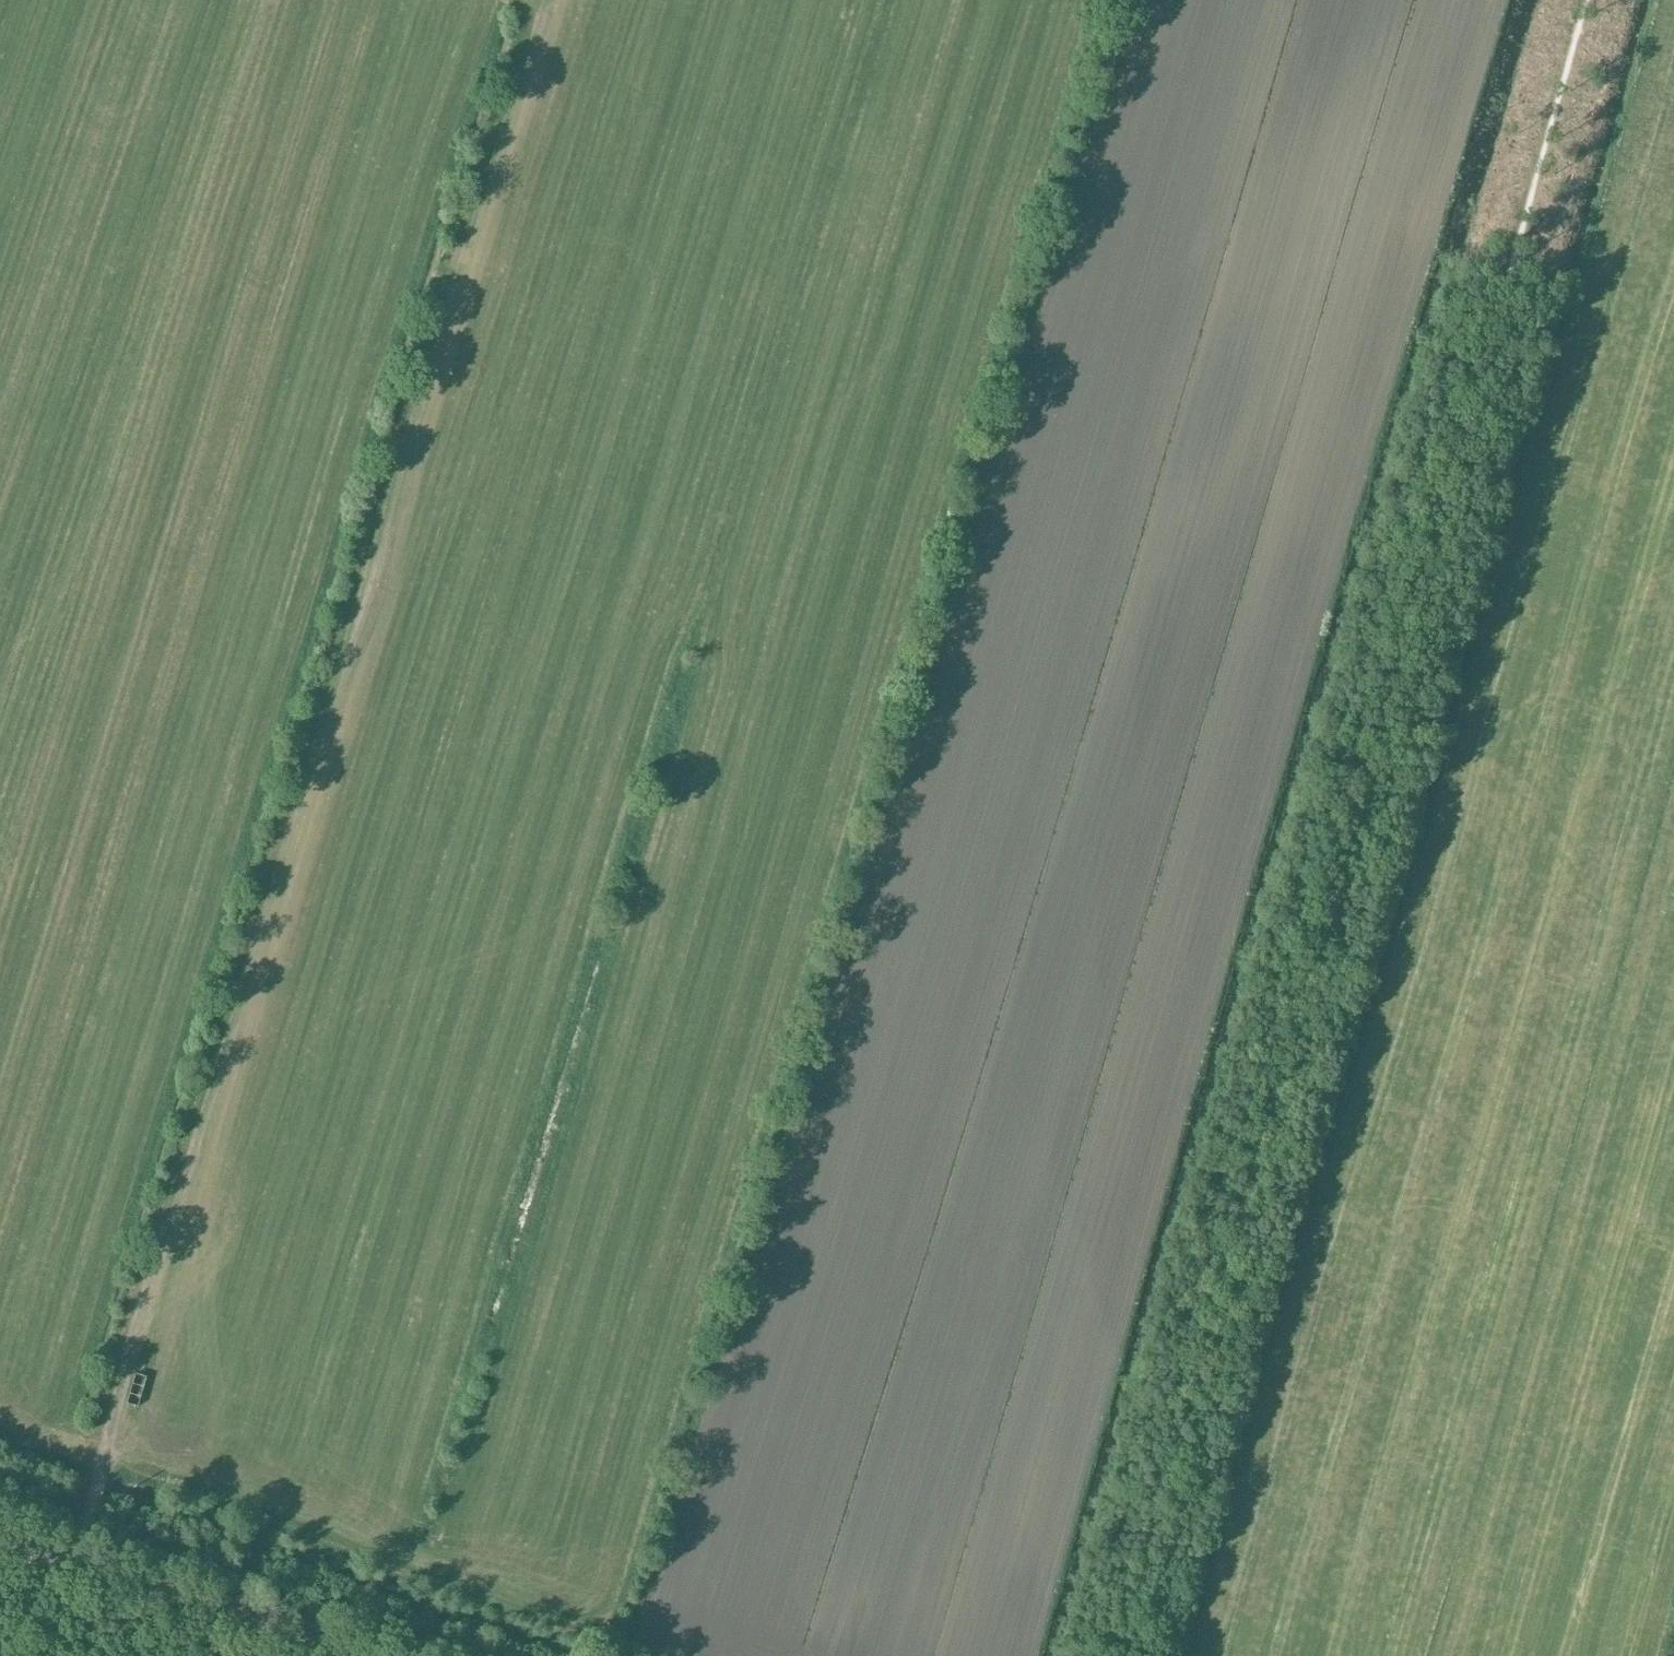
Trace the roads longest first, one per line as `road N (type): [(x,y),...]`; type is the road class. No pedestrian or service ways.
road 1 (unclassified): [(337,1655),(0,1540)]

